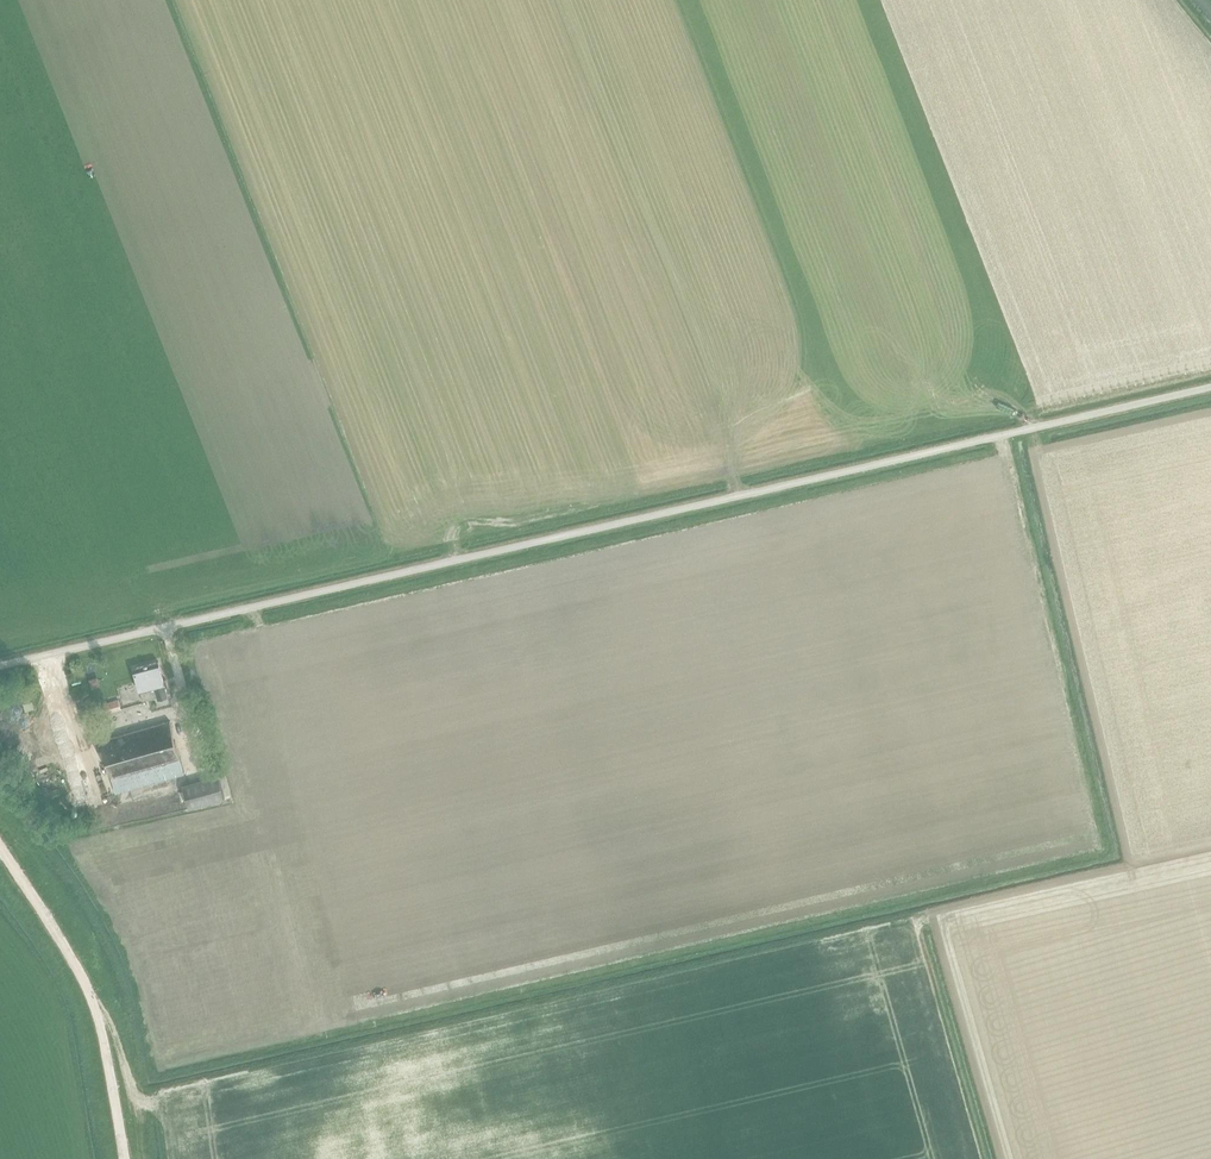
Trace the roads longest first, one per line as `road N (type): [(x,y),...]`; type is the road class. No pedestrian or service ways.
road 1 (unclassified): [(0,667),(1210,386)]
road 2 (unclassified): [(125,1158),(92,999),(0,847)]

